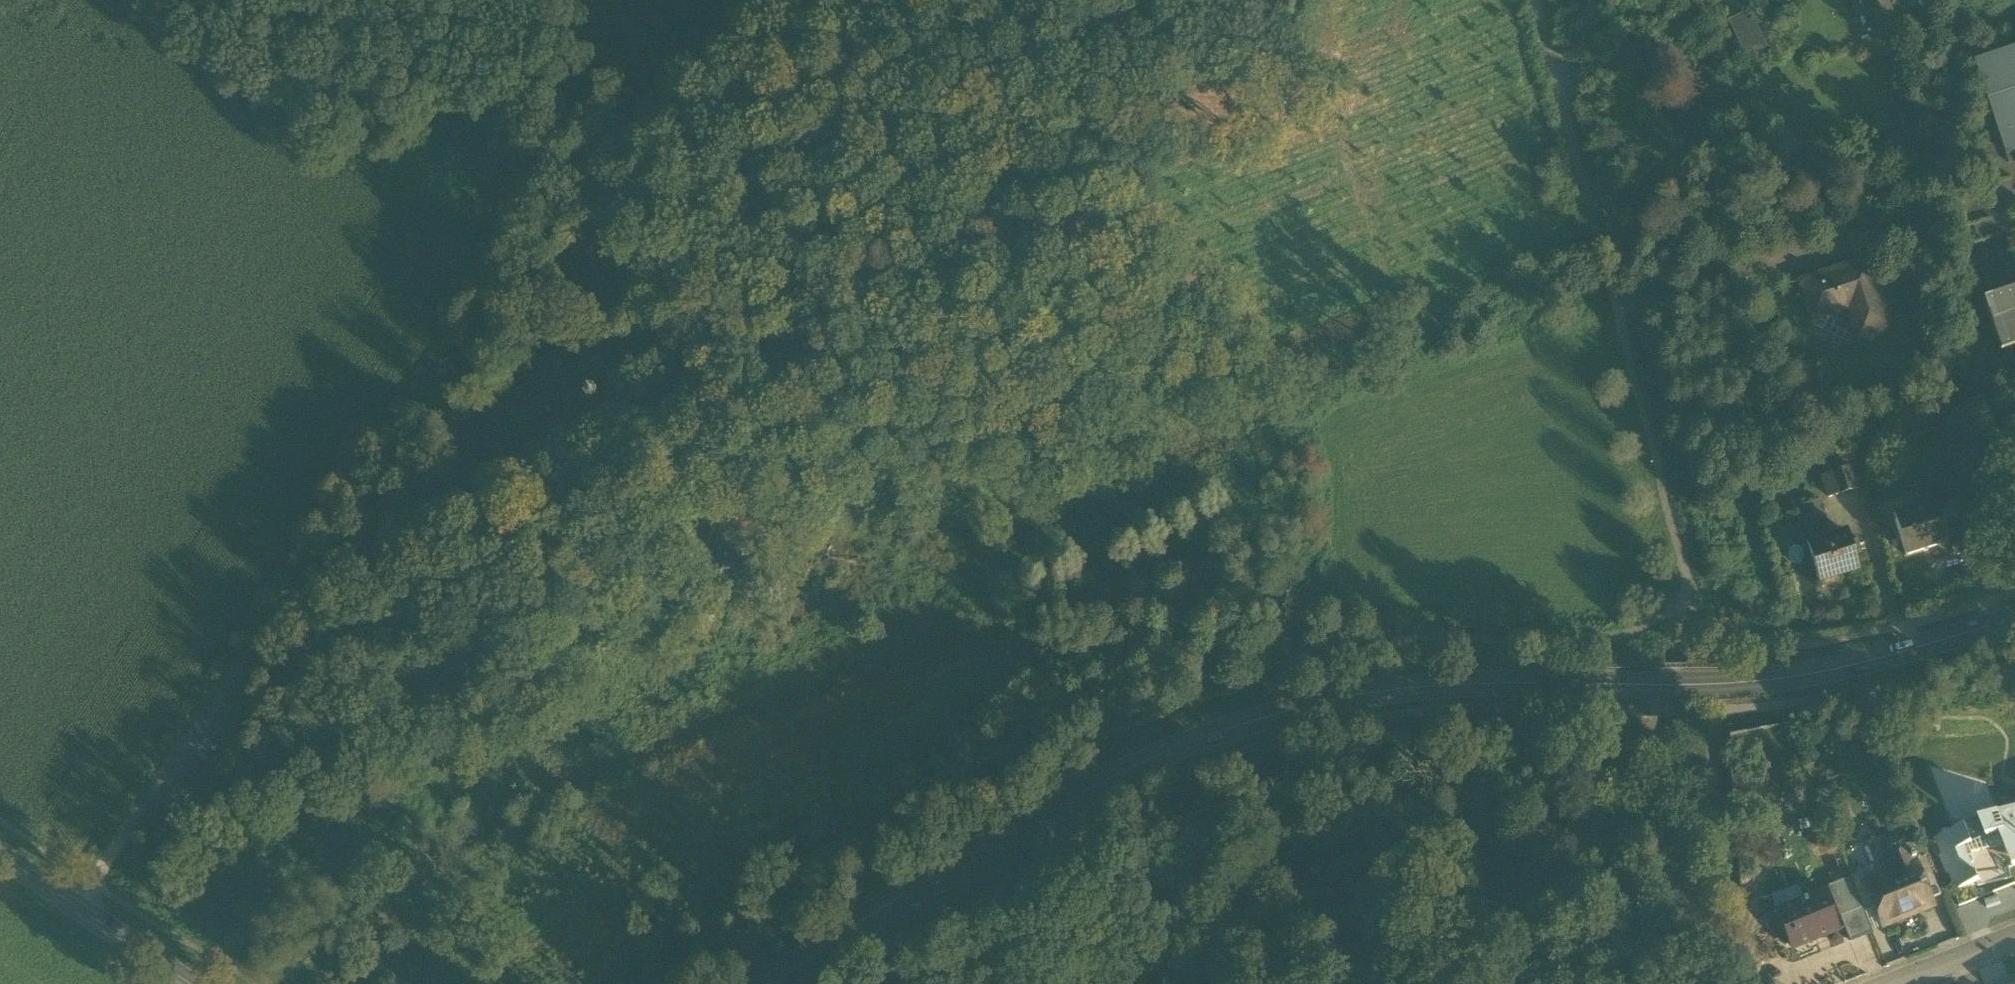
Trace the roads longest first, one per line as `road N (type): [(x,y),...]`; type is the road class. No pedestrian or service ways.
road 1 (secondary): [(2014,618),(1868,663),(1748,685),(1470,685),(1276,714),(1207,737),(942,867),(772,983)]
road 2 (residential): [(1658,461),(1537,0)]
road 3 (unclassified): [(1729,935),(1692,924),(1675,906),(1658,840),(1625,830),(1479,891),(1448,949),(1393,983)]
road 4 (secondary): [(190,983),(0,855)]
road 5 (residential): [(2014,940),(1903,983)]

